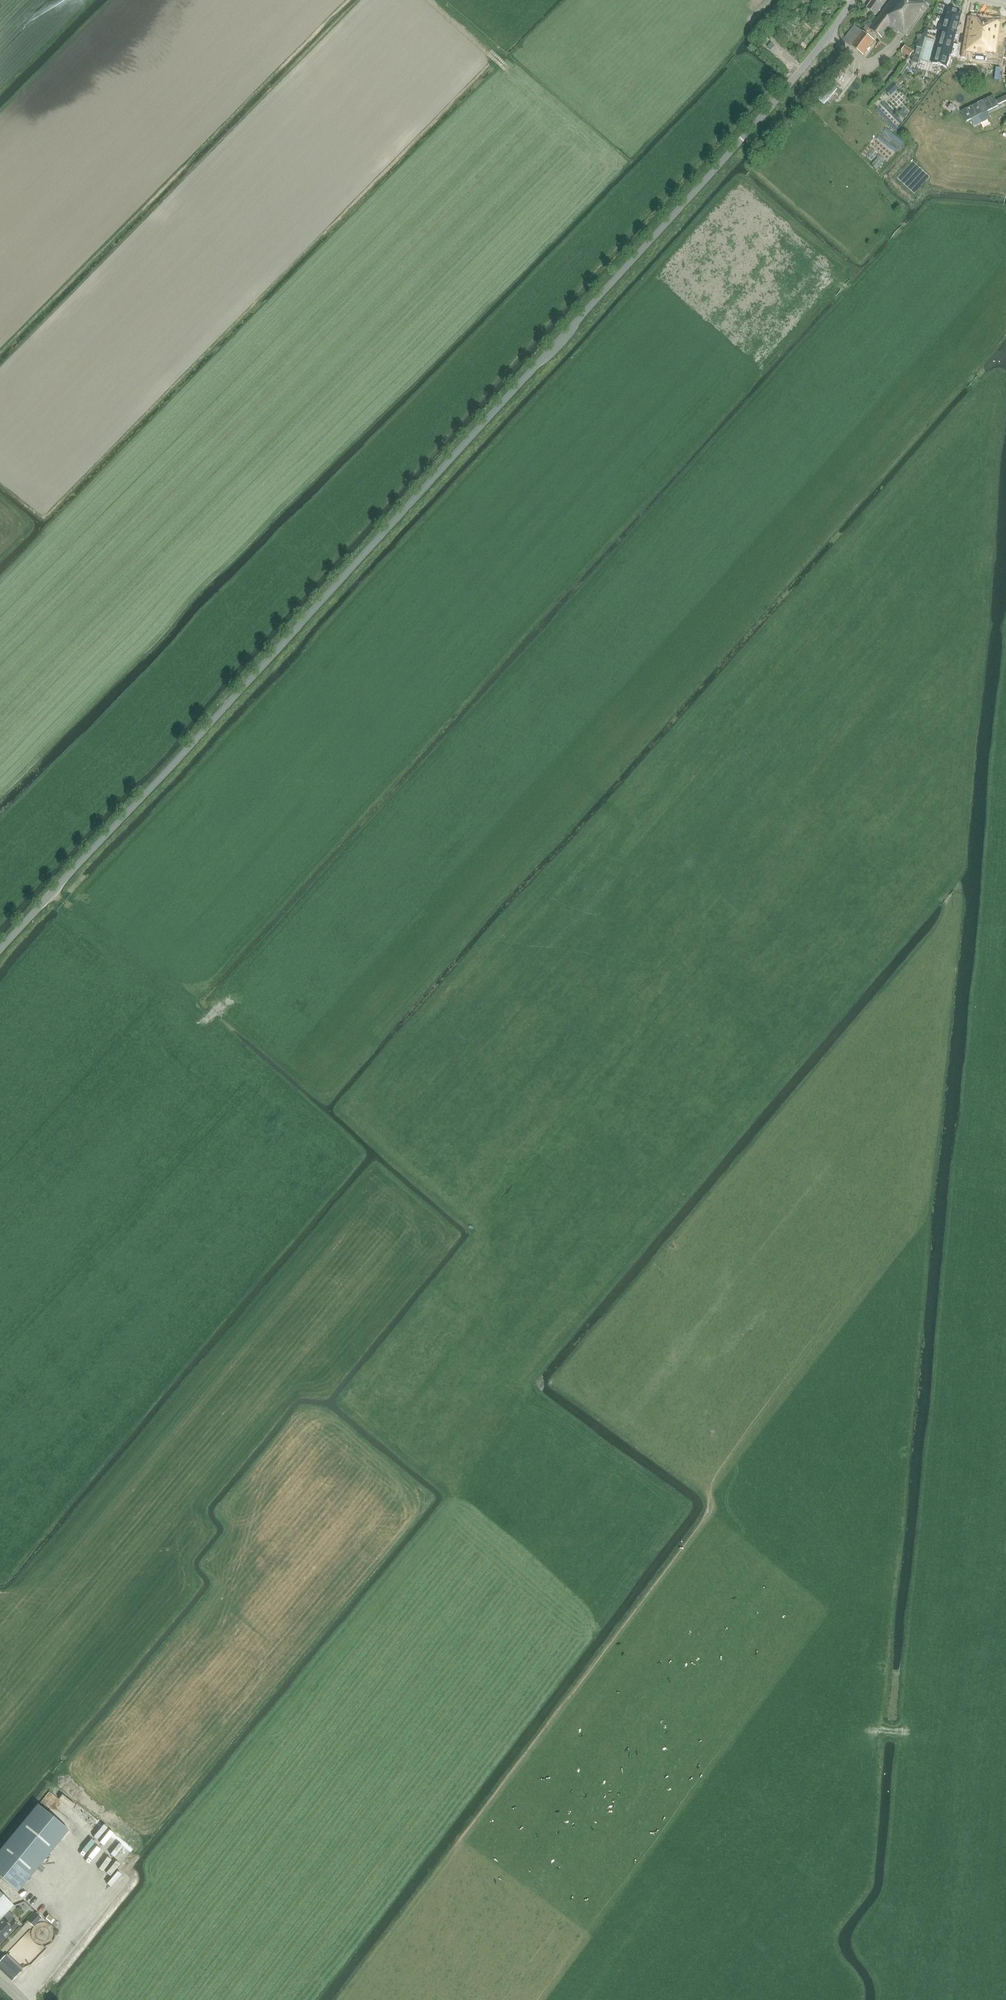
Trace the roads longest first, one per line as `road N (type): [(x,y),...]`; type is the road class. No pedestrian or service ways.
road 1 (unclassified): [(0,951),(513,395),(813,62),(855,0)]

